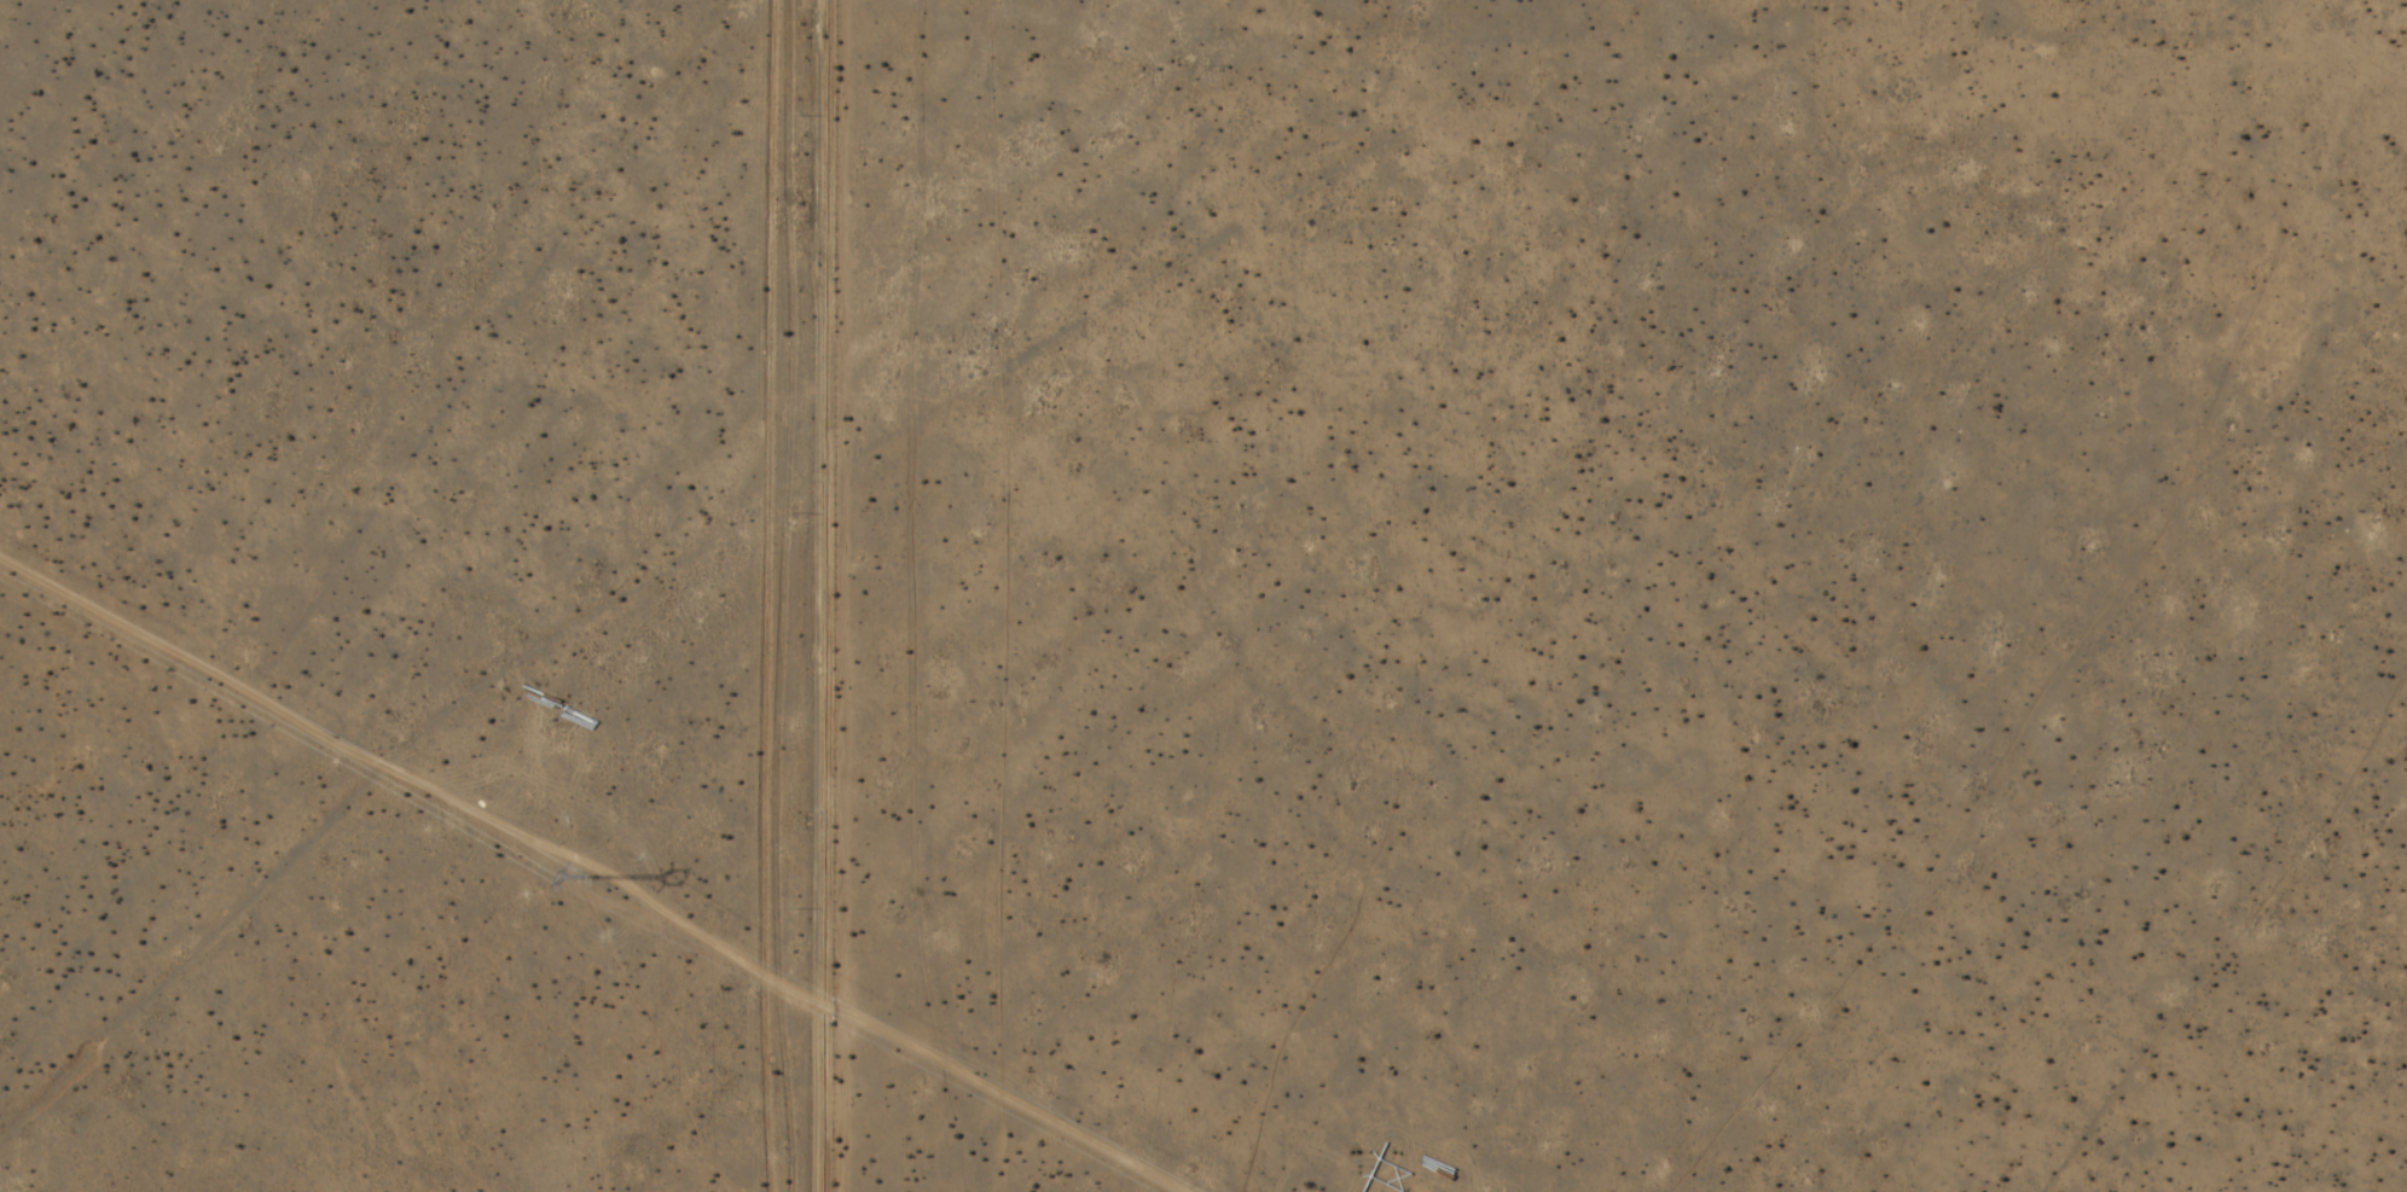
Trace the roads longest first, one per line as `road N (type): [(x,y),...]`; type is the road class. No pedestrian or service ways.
road 1 (track): [(802,1191),(810,0)]

